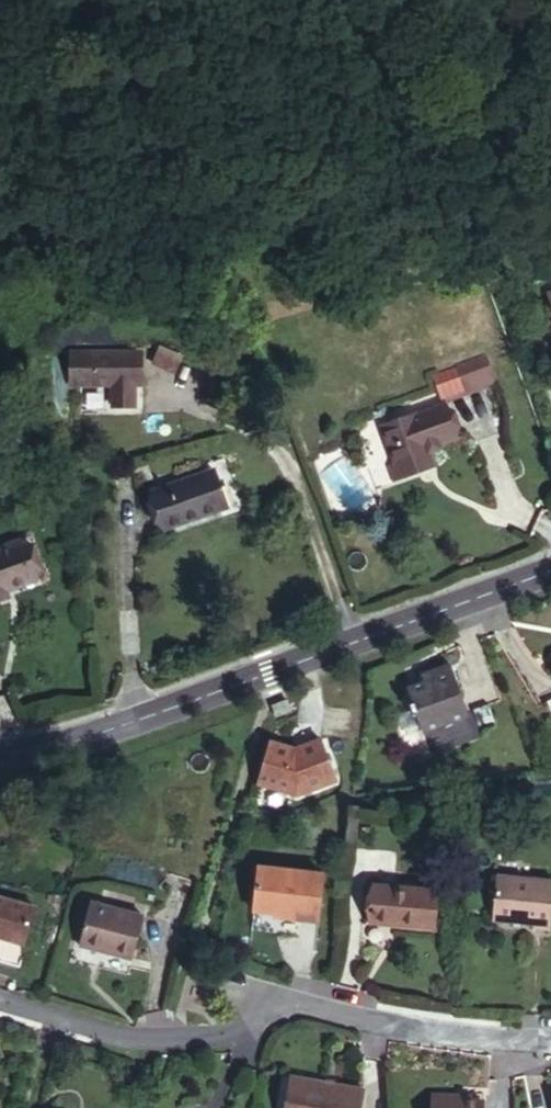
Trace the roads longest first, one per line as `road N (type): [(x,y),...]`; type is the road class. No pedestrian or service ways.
road 1 (tertiary): [(0,749),(84,735),(550,563)]
road 2 (residential): [(0,996),(135,1035),(223,1030),(264,1003),(297,998),(416,1027),(550,1036)]

